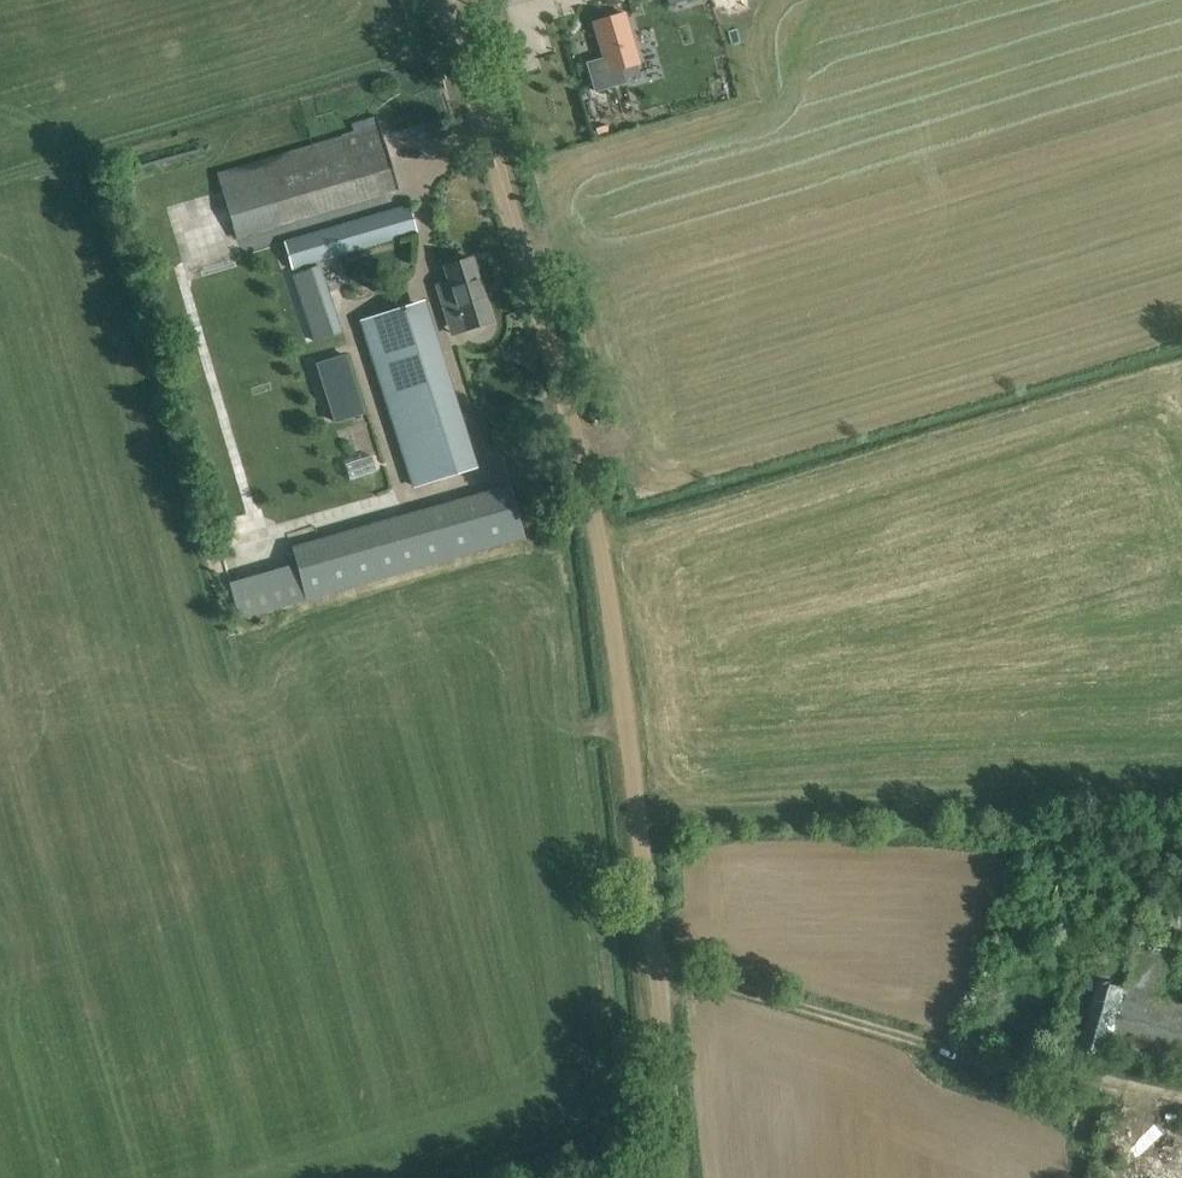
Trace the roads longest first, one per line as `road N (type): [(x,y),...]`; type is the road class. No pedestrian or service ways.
road 1 (unclassified): [(677,1177),(599,544),(541,302),(444,0)]

